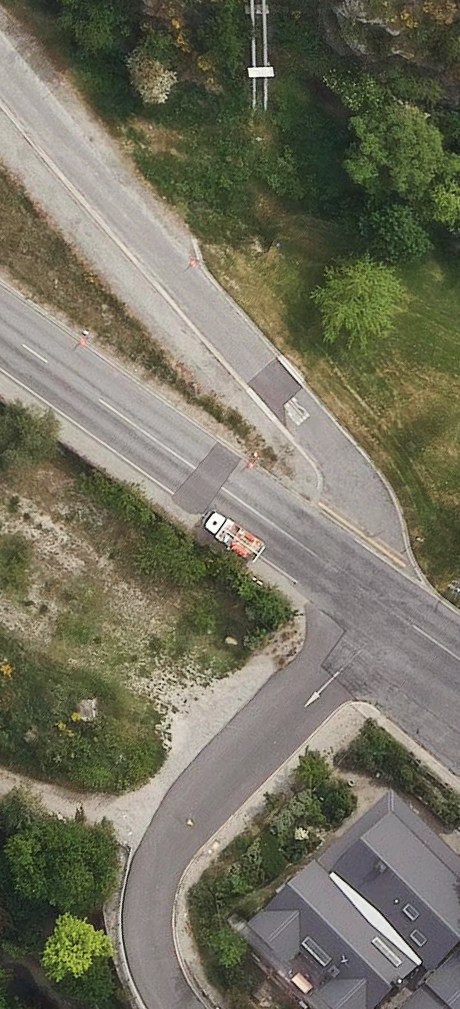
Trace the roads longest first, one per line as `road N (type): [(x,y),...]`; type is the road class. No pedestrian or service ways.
road 1 (residential): [(0,69),(113,216),(283,385),(343,461),(367,511),(397,613)]
road 2 (unclassified): [(397,613),(183,835),(160,872),(162,958),(186,1008)]
road 3 (secondary): [(397,613),(0,327)]

